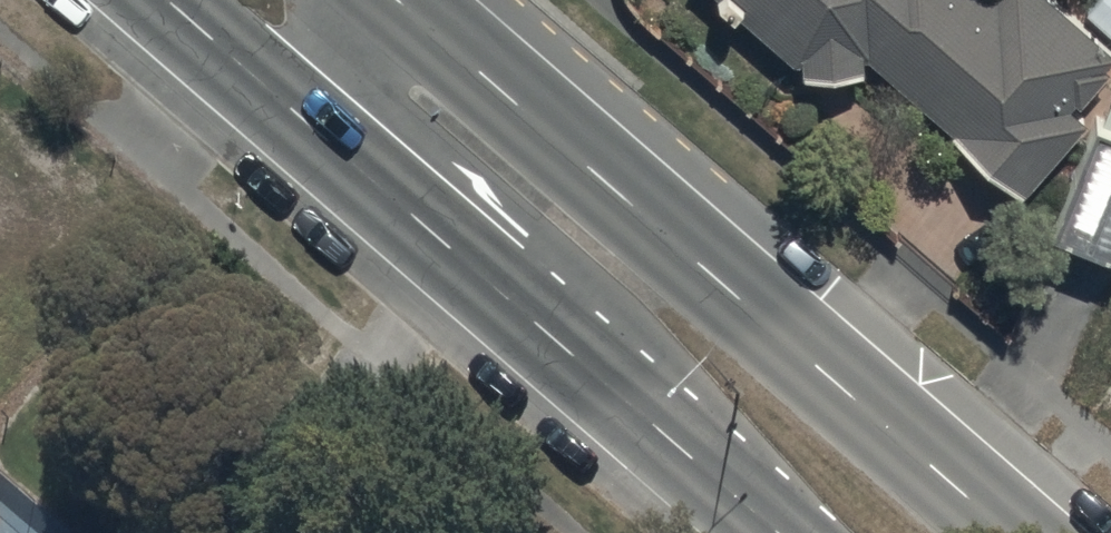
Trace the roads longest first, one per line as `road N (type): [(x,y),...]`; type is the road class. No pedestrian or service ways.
road 1 (primary): [(397,0),(1007,532)]
road 2 (primary): [(702,473),(164,0)]
road 3 (residential): [(702,473),(663,349),(375,87),(358,55),(362,0)]

